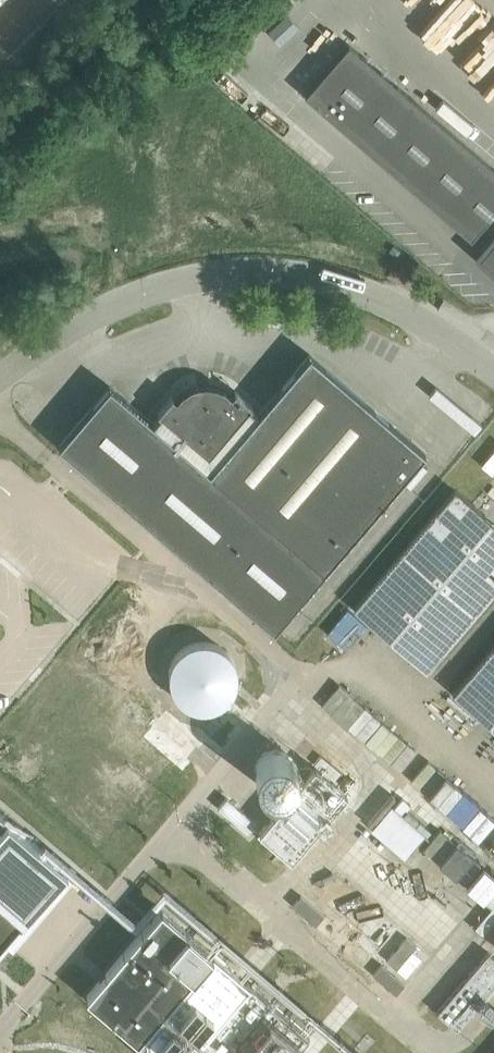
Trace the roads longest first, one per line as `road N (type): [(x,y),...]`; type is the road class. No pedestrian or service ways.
road 1 (unclassified): [(493,360),(466,335),(375,297),(327,287),(233,287),(106,321),(0,398)]

